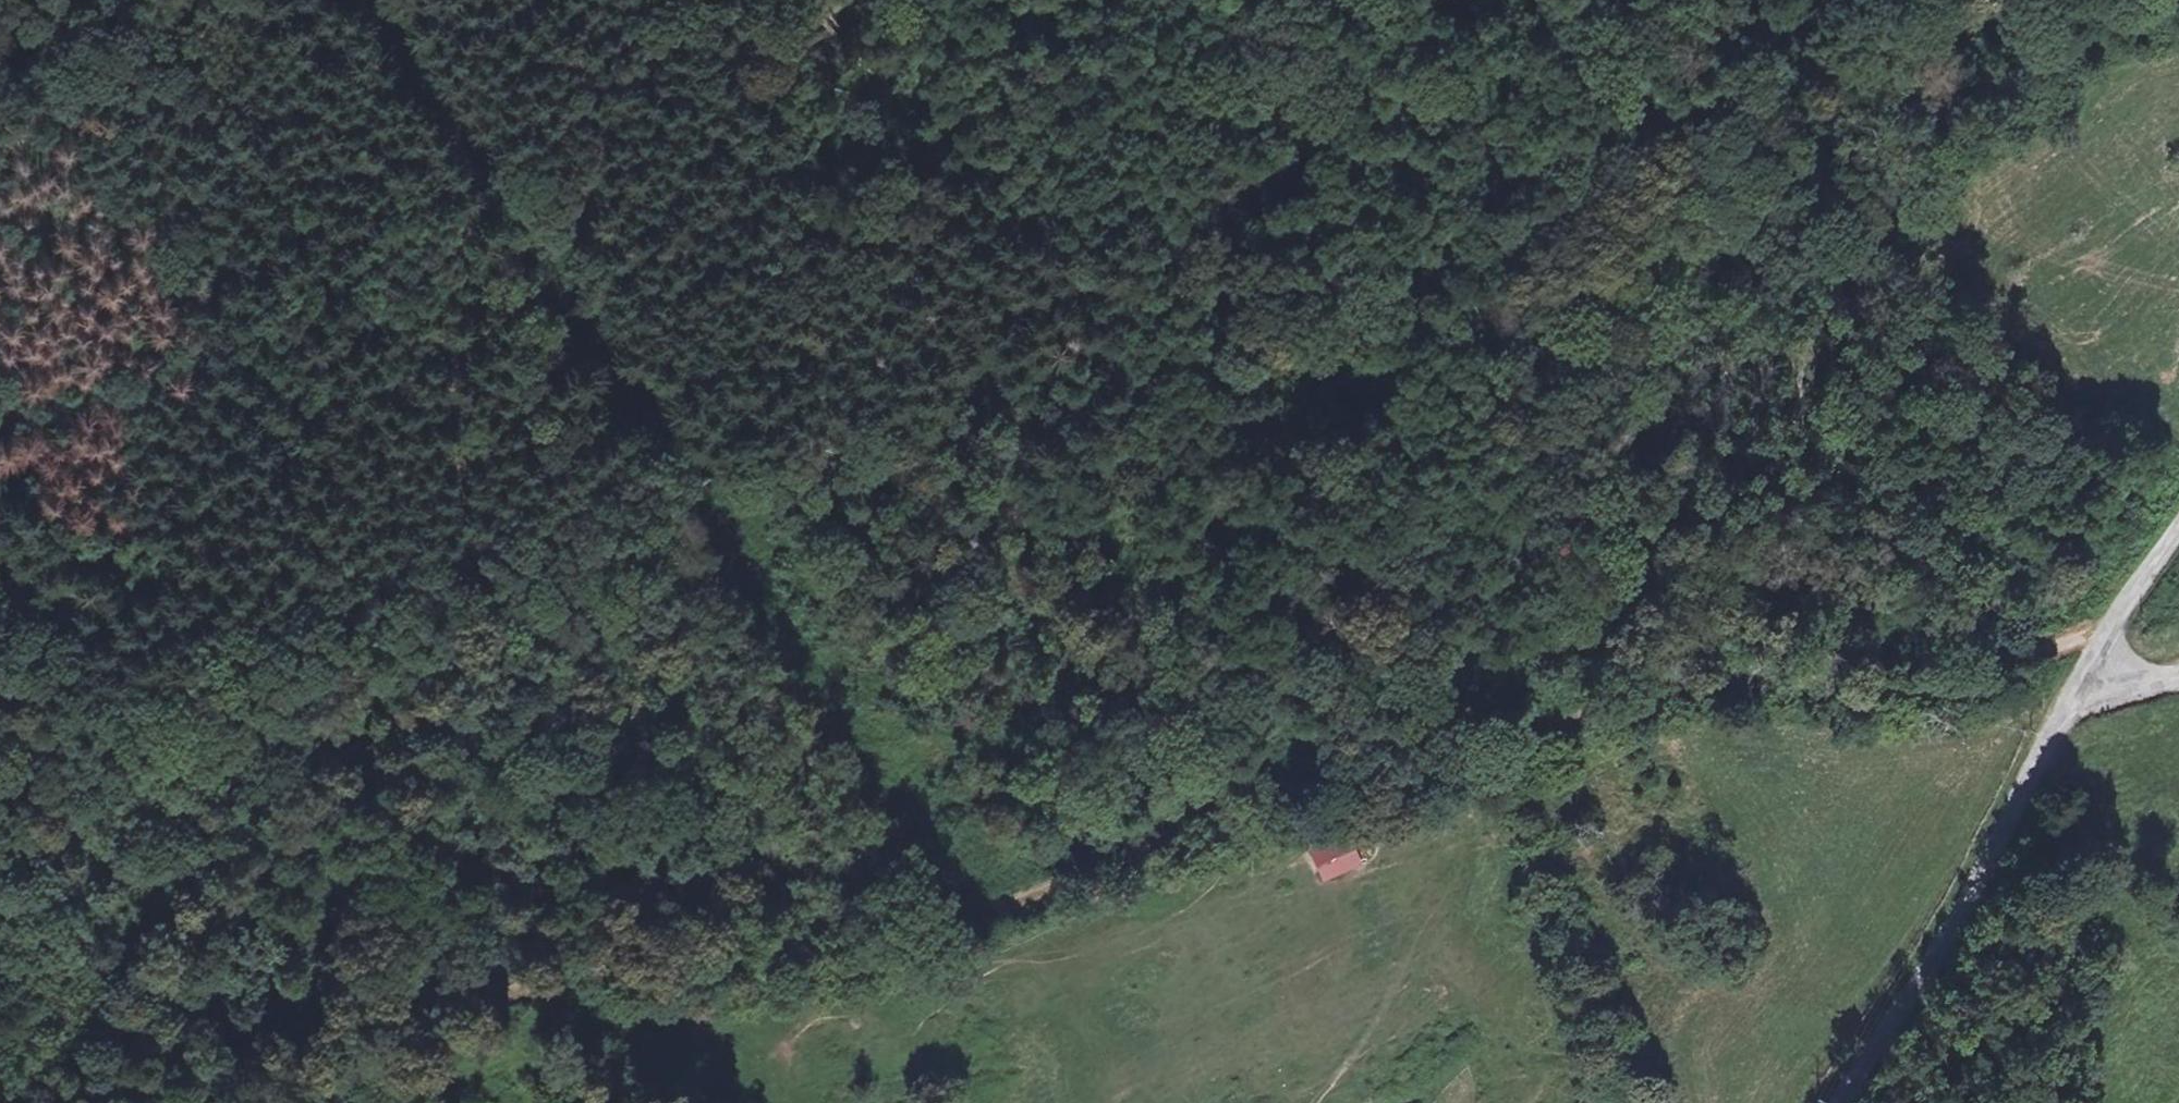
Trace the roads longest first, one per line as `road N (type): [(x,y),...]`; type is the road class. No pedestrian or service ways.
road 1 (tertiary): [(1834,1102),(2031,773),(2093,691)]
road 2 (tertiary): [(2093,691),(2115,626),(2178,522)]

